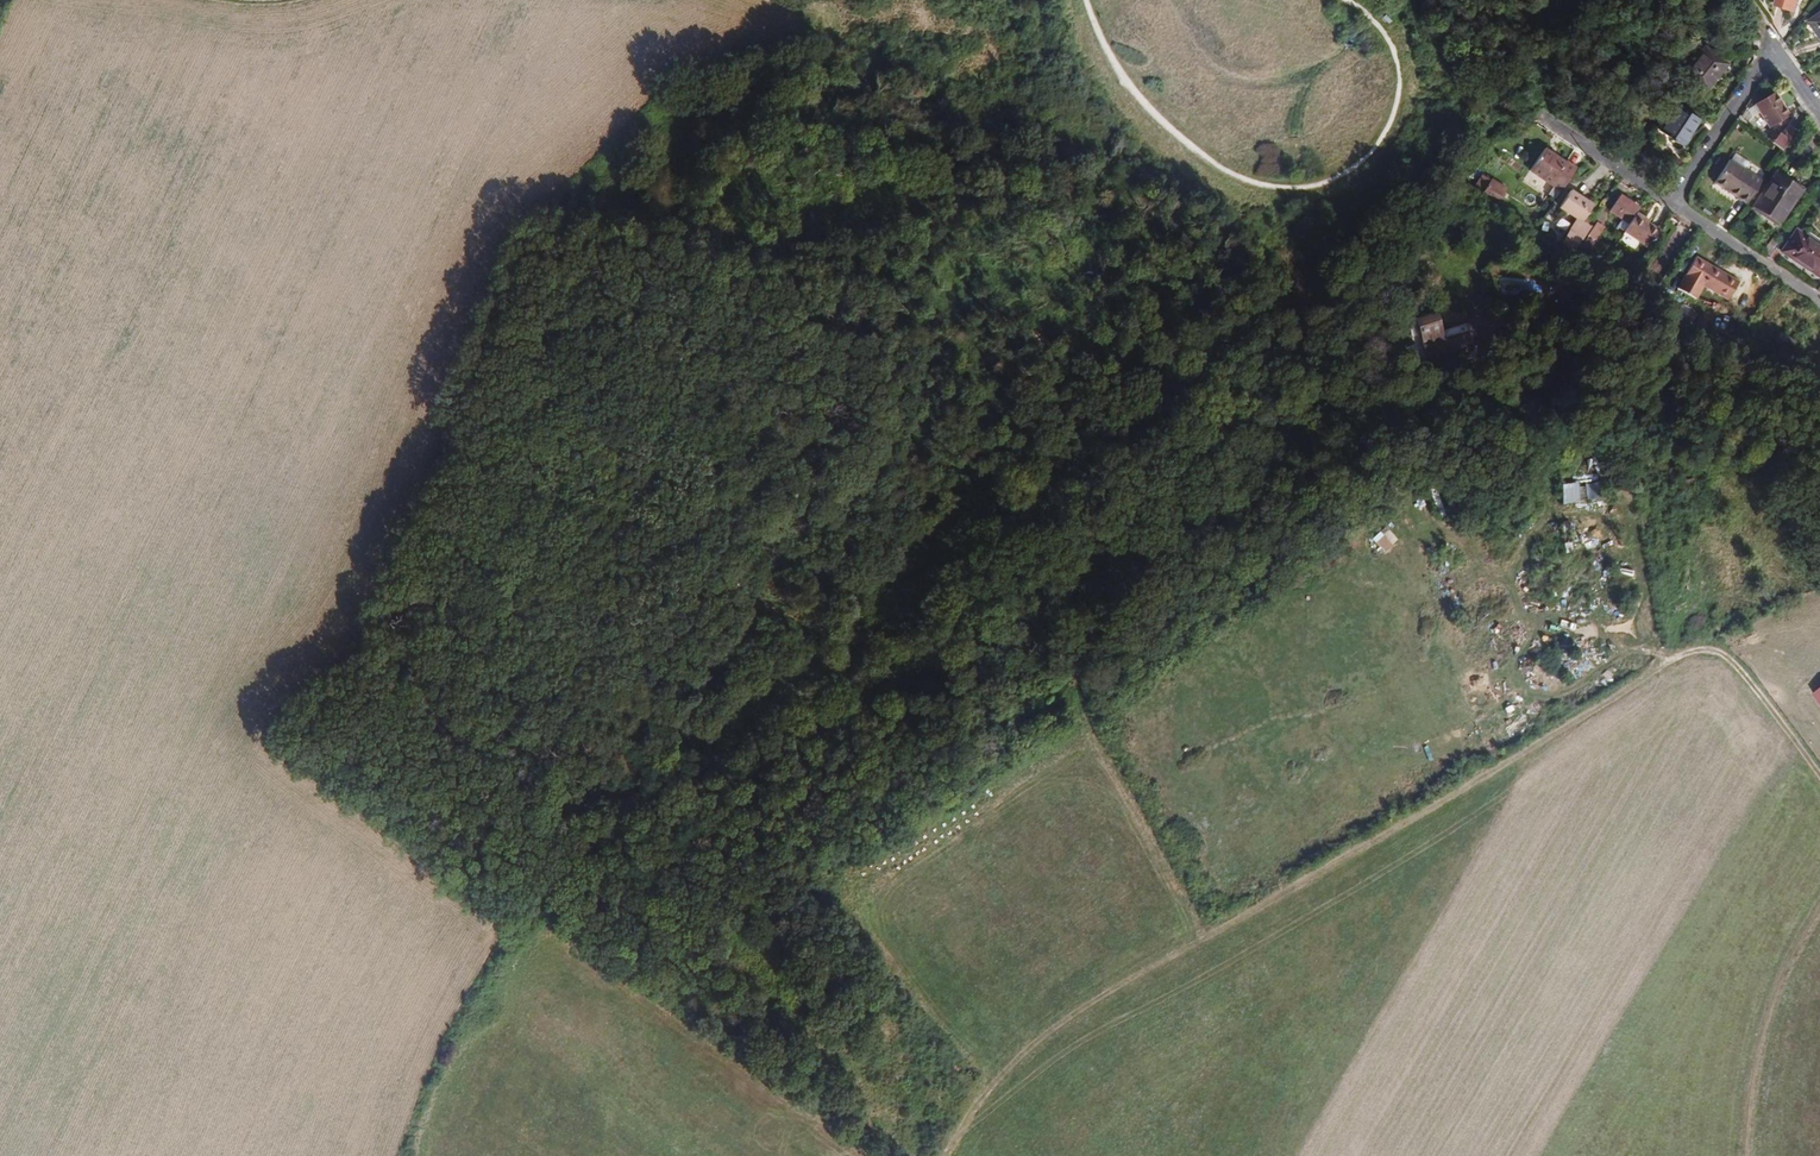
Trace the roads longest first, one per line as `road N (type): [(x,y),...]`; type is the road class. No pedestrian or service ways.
road 1 (track): [(945,1155),(1000,1077),(1105,993),(1691,654),(1732,661),(1819,776)]
road 2 (track): [(1088,0),(1125,73),(1194,146),(1237,175),(1307,187),(1366,157),(1394,112),(1392,43),(1350,0)]
road 3 (residential): [(1819,116),(1773,51),(1671,202)]
road 4 (residential): [(1819,301),(1671,202)]
road 5 (residential): [(1671,202),(1542,115)]

